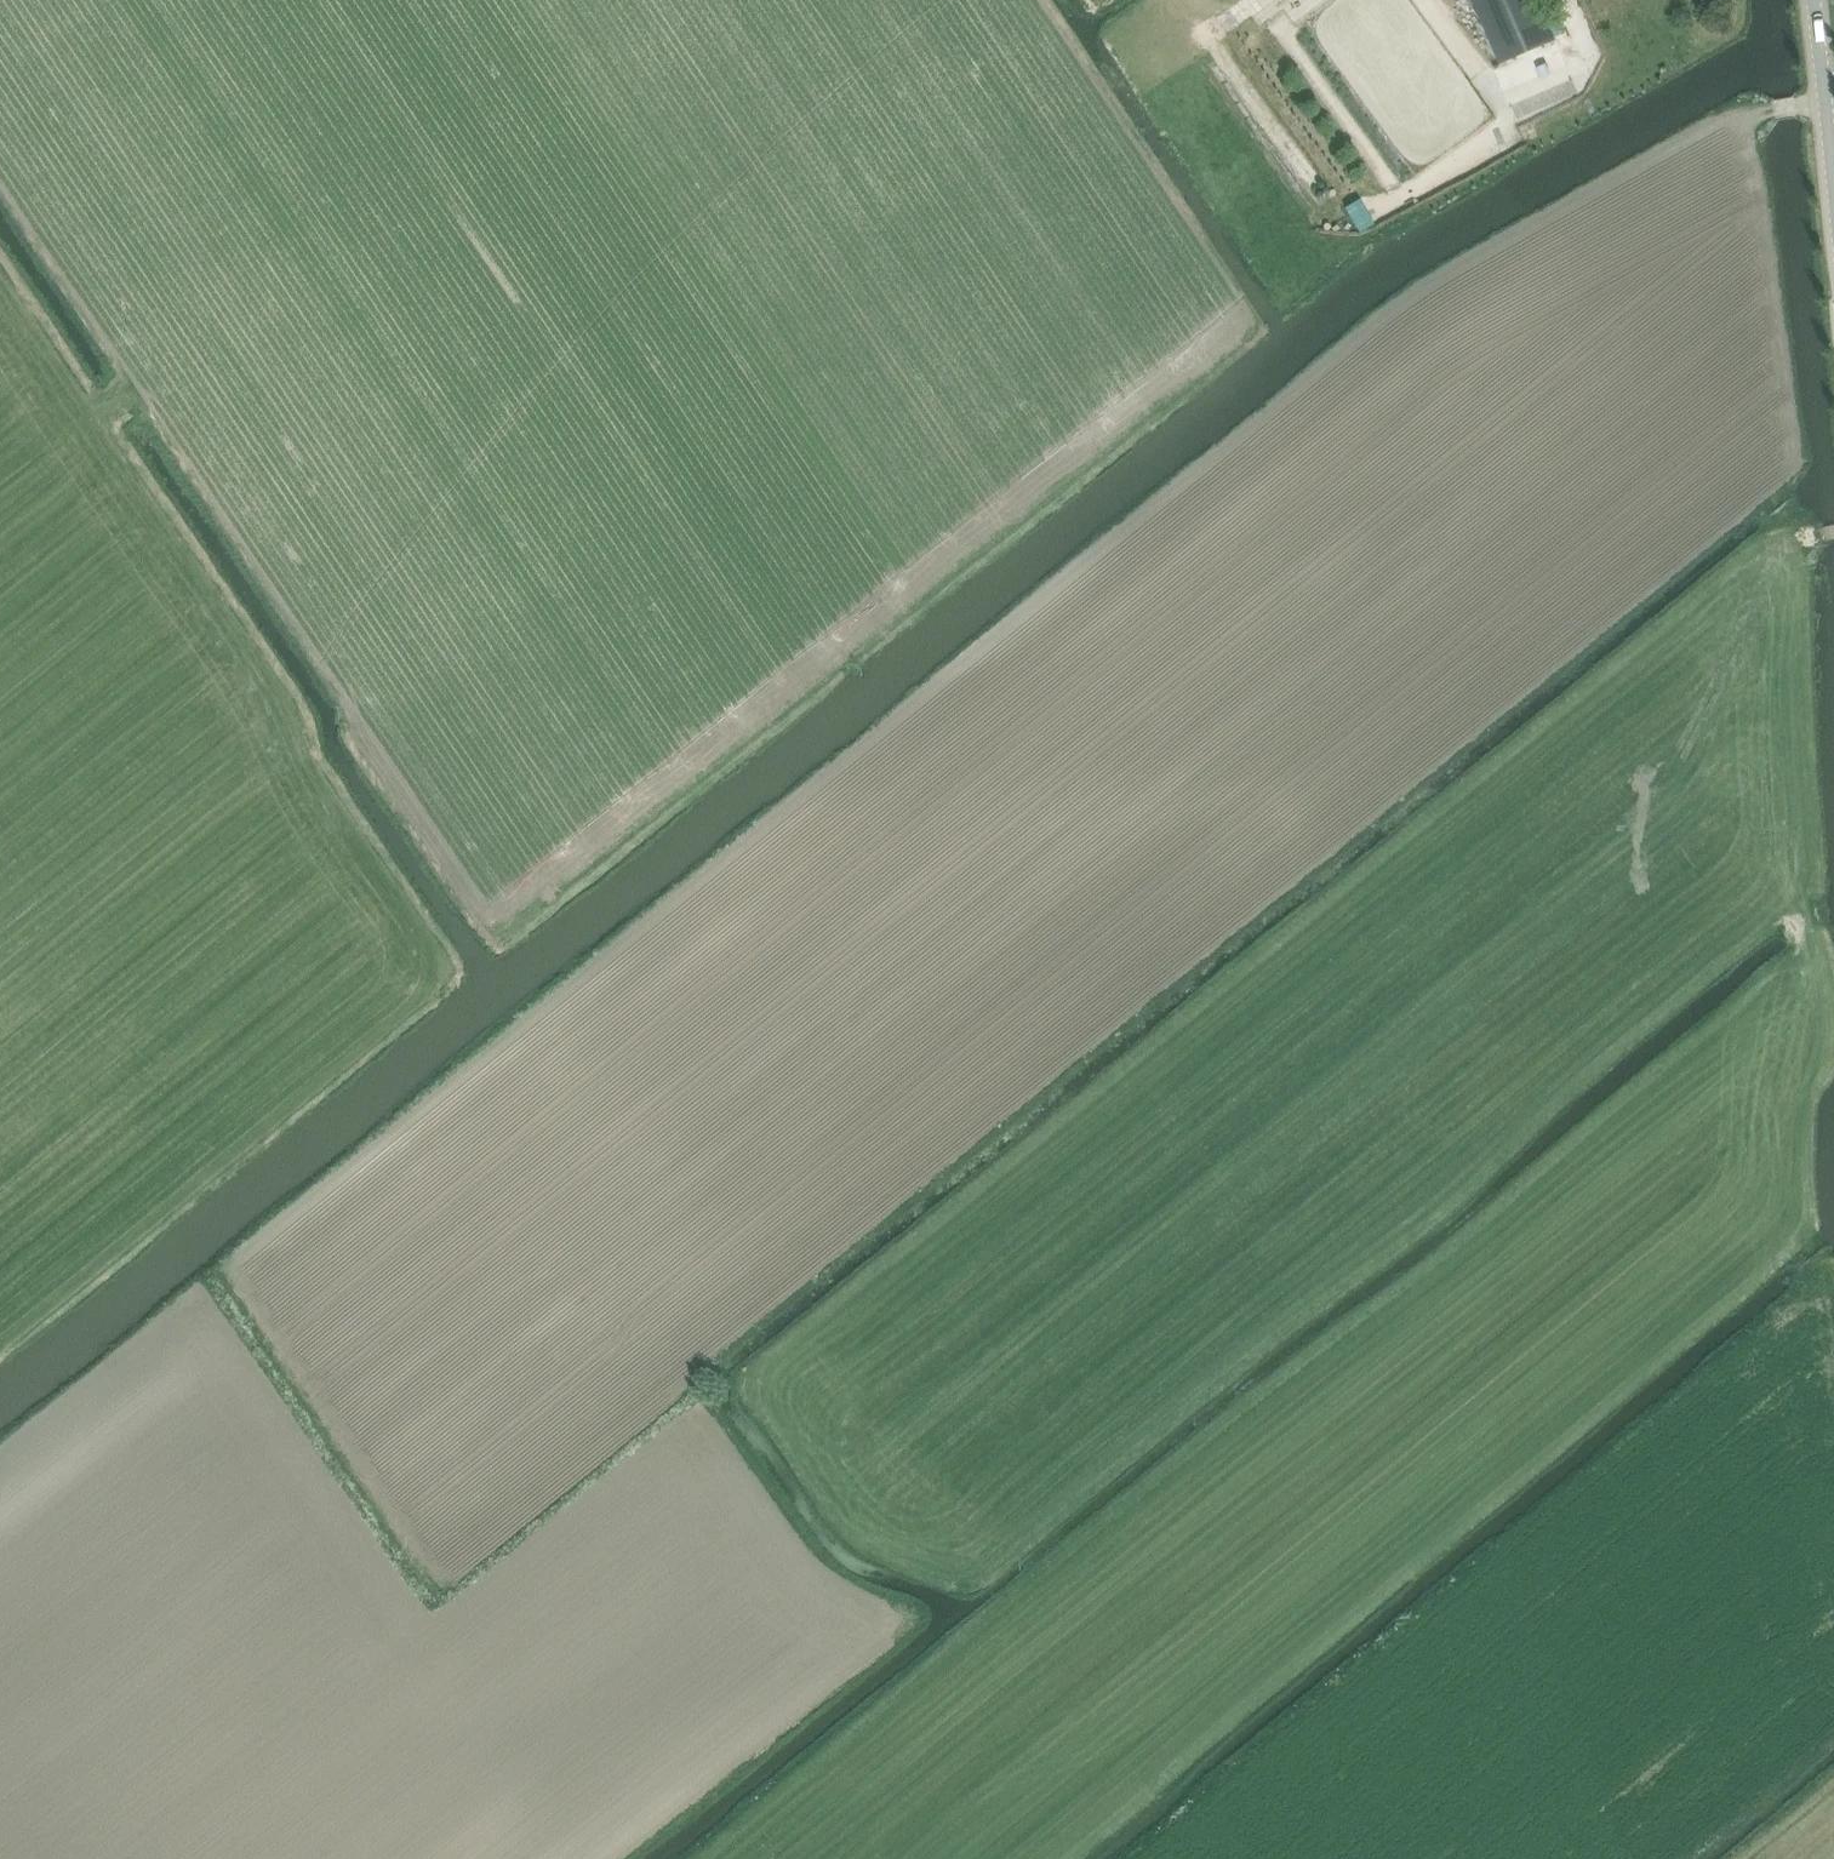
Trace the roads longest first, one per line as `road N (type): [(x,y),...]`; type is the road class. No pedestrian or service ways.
road 1 (tertiary): [(1833,200),(1815,0)]

